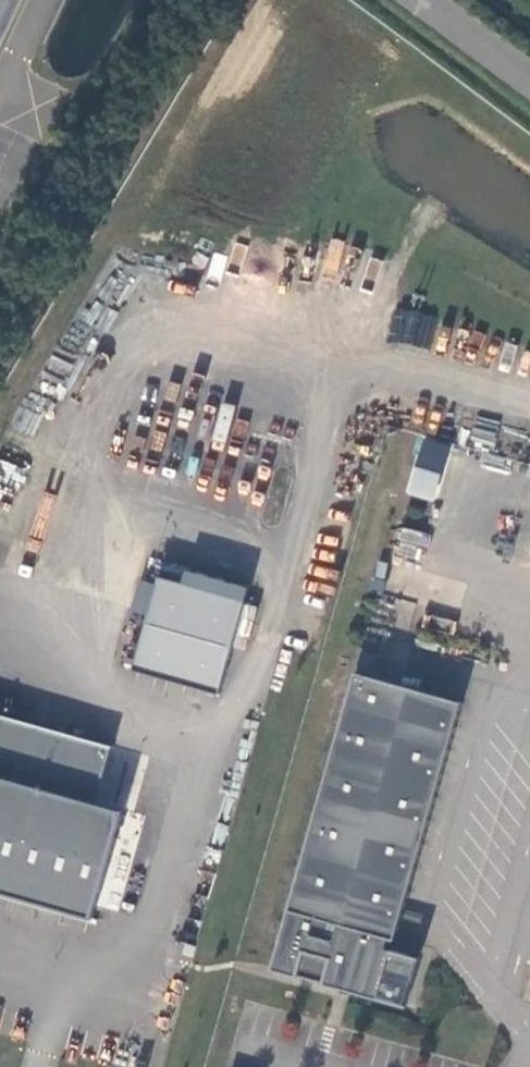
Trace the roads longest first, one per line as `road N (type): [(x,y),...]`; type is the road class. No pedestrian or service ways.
road 1 (unclassified): [(422,0),(529,81)]

